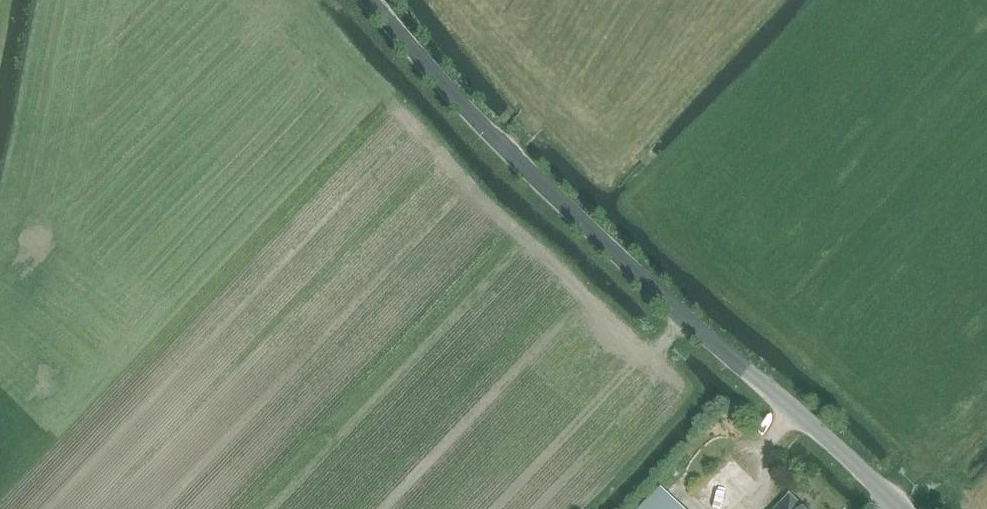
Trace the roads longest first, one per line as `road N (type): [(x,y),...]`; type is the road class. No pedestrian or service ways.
road 1 (unclassified): [(902,508),(497,143),(368,0)]

